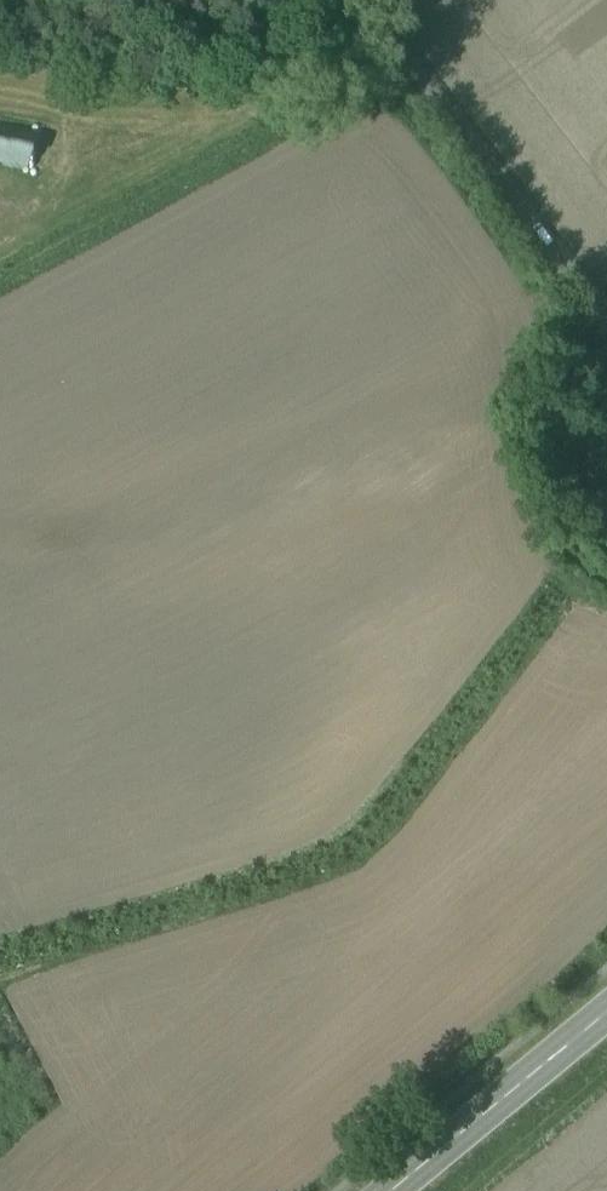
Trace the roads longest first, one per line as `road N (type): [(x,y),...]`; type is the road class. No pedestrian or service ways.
road 1 (unclassified): [(368,0),(606,288)]
road 2 (secondary): [(394,1190),(606,1015)]

